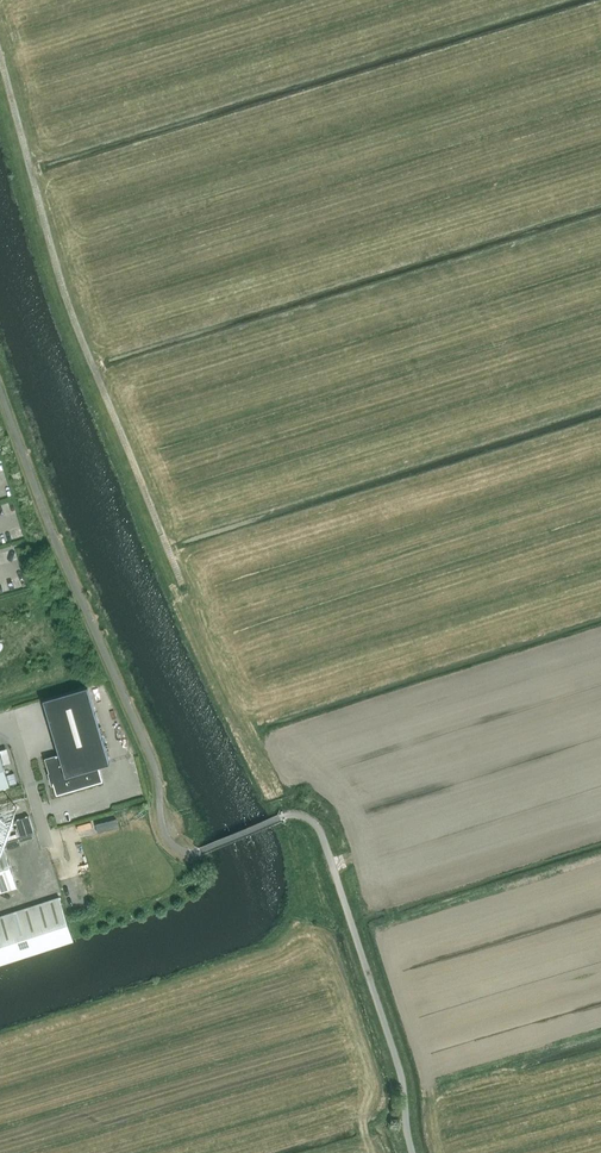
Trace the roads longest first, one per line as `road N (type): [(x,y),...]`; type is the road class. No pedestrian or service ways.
road 1 (track): [(0,56),(72,313),(183,586)]
road 2 (unclassified): [(0,720),(10,717),(47,844)]

